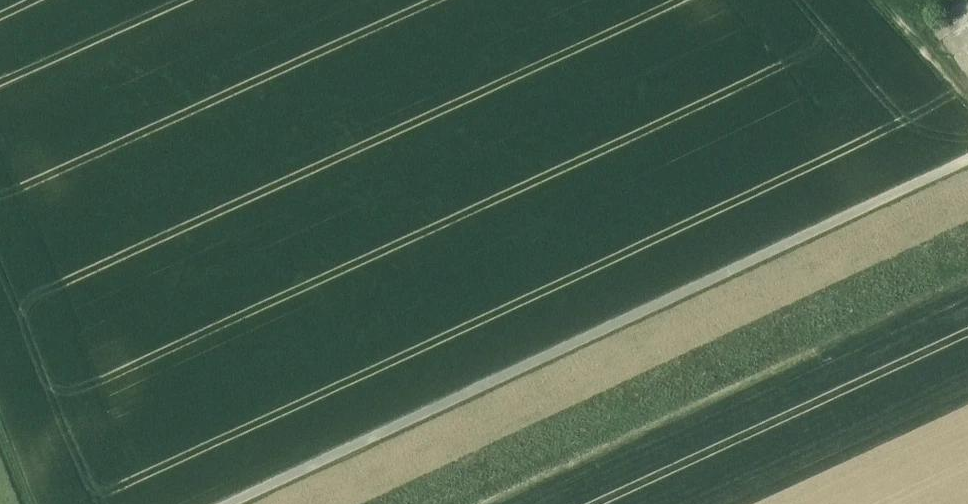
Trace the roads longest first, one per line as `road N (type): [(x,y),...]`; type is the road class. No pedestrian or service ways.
road 1 (track): [(223,503),(967,159)]
road 2 (track): [(967,97),(884,0)]

